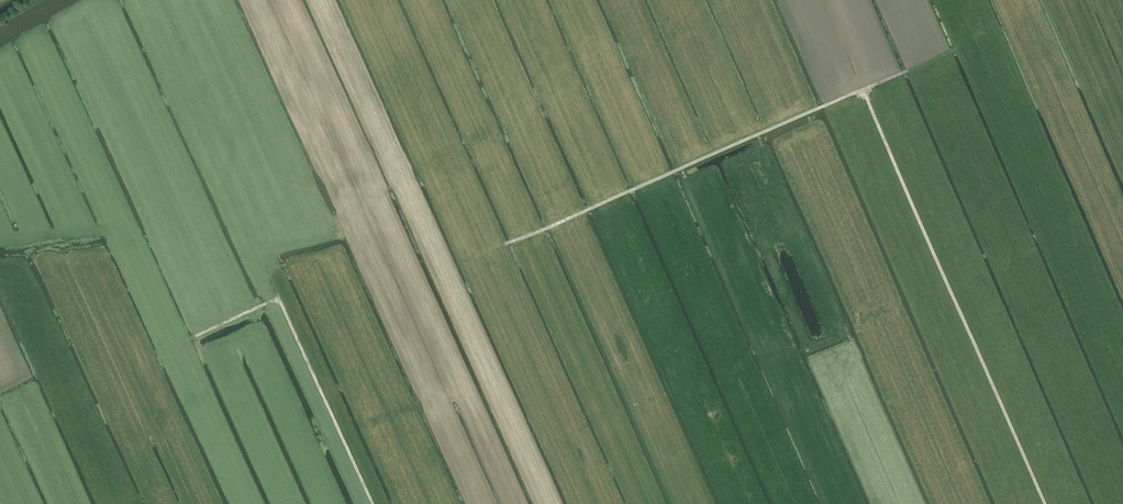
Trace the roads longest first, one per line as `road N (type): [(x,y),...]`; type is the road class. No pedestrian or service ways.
road 1 (track): [(954,0),(960,45),(863,89),(1046,503)]
road 2 (track): [(506,245),(863,89)]
road 3 (track): [(372,503),(277,299),(196,335)]

